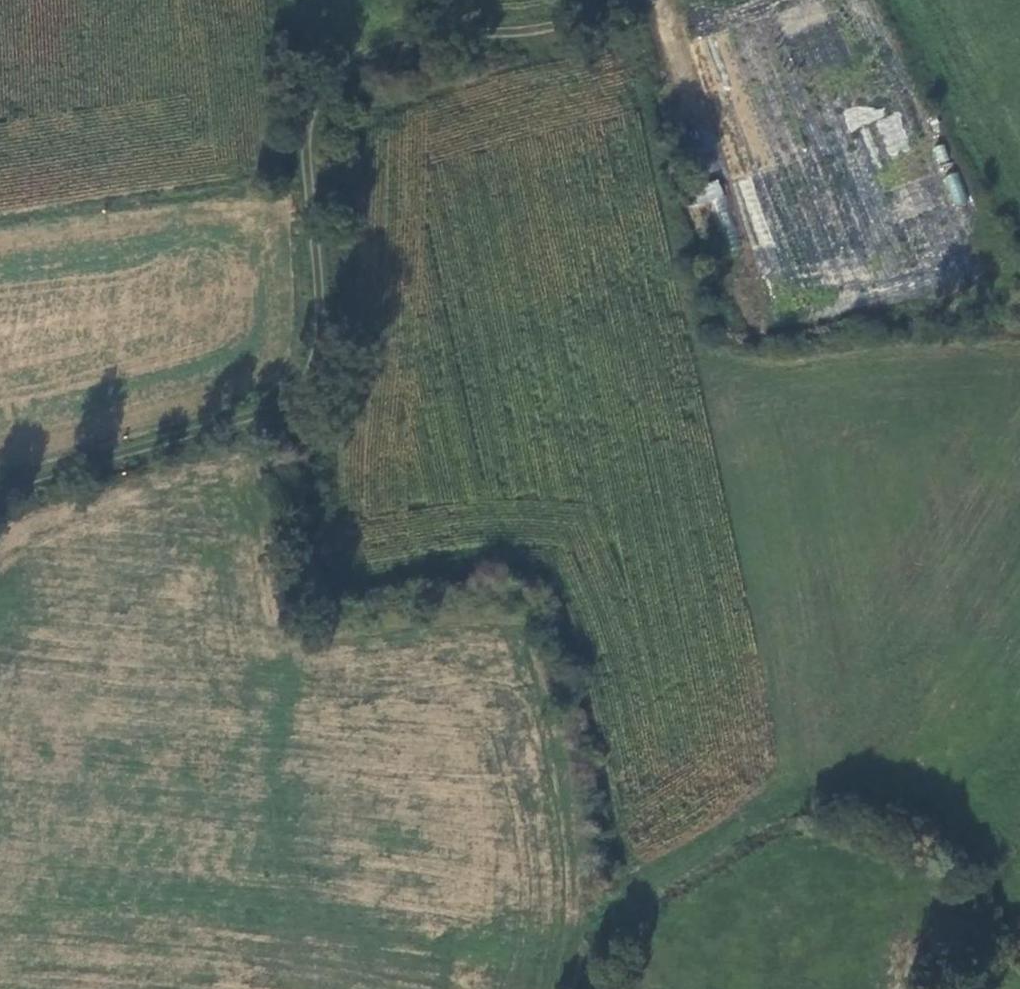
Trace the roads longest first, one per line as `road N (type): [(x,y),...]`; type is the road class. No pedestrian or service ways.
road 1 (track): [(0,482),(292,395),(313,372),(328,339),(329,292),(311,127),(322,88),(356,54),(411,33),(560,18),(607,0)]

